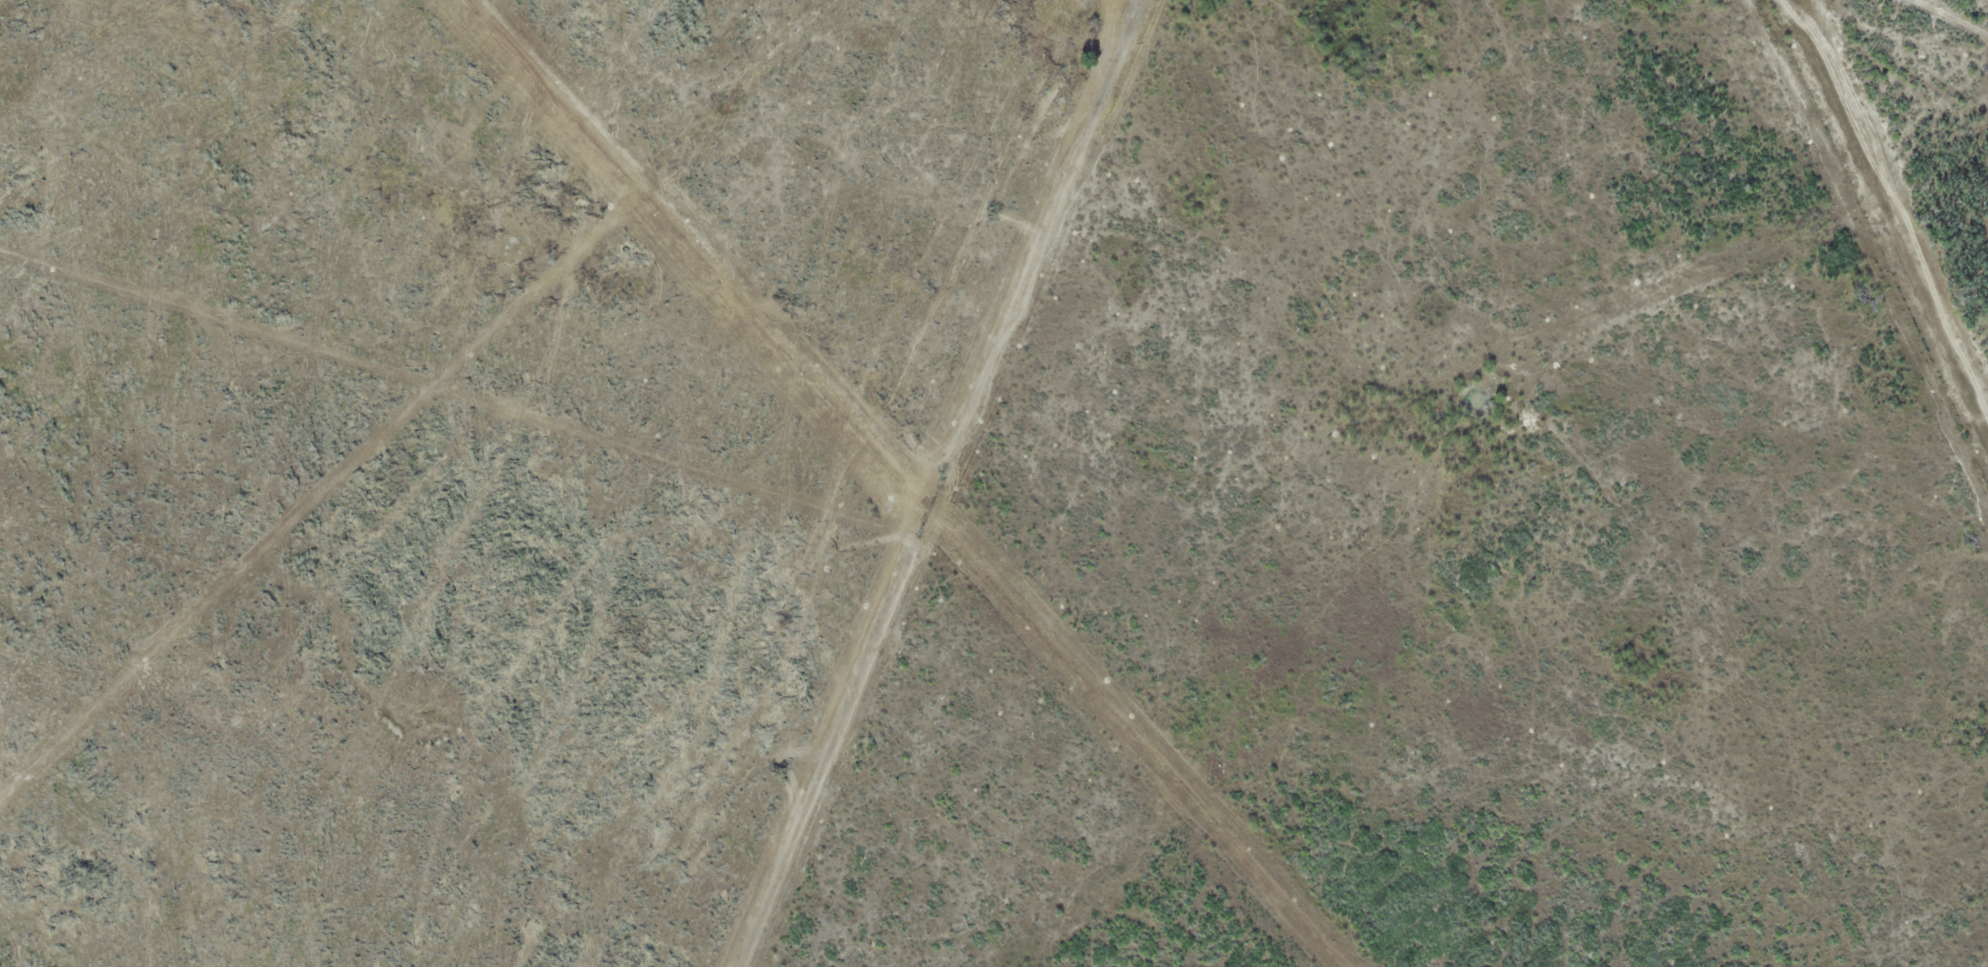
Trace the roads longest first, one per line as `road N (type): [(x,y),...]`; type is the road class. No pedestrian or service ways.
road 1 (track): [(1734,0),(1987,540)]

